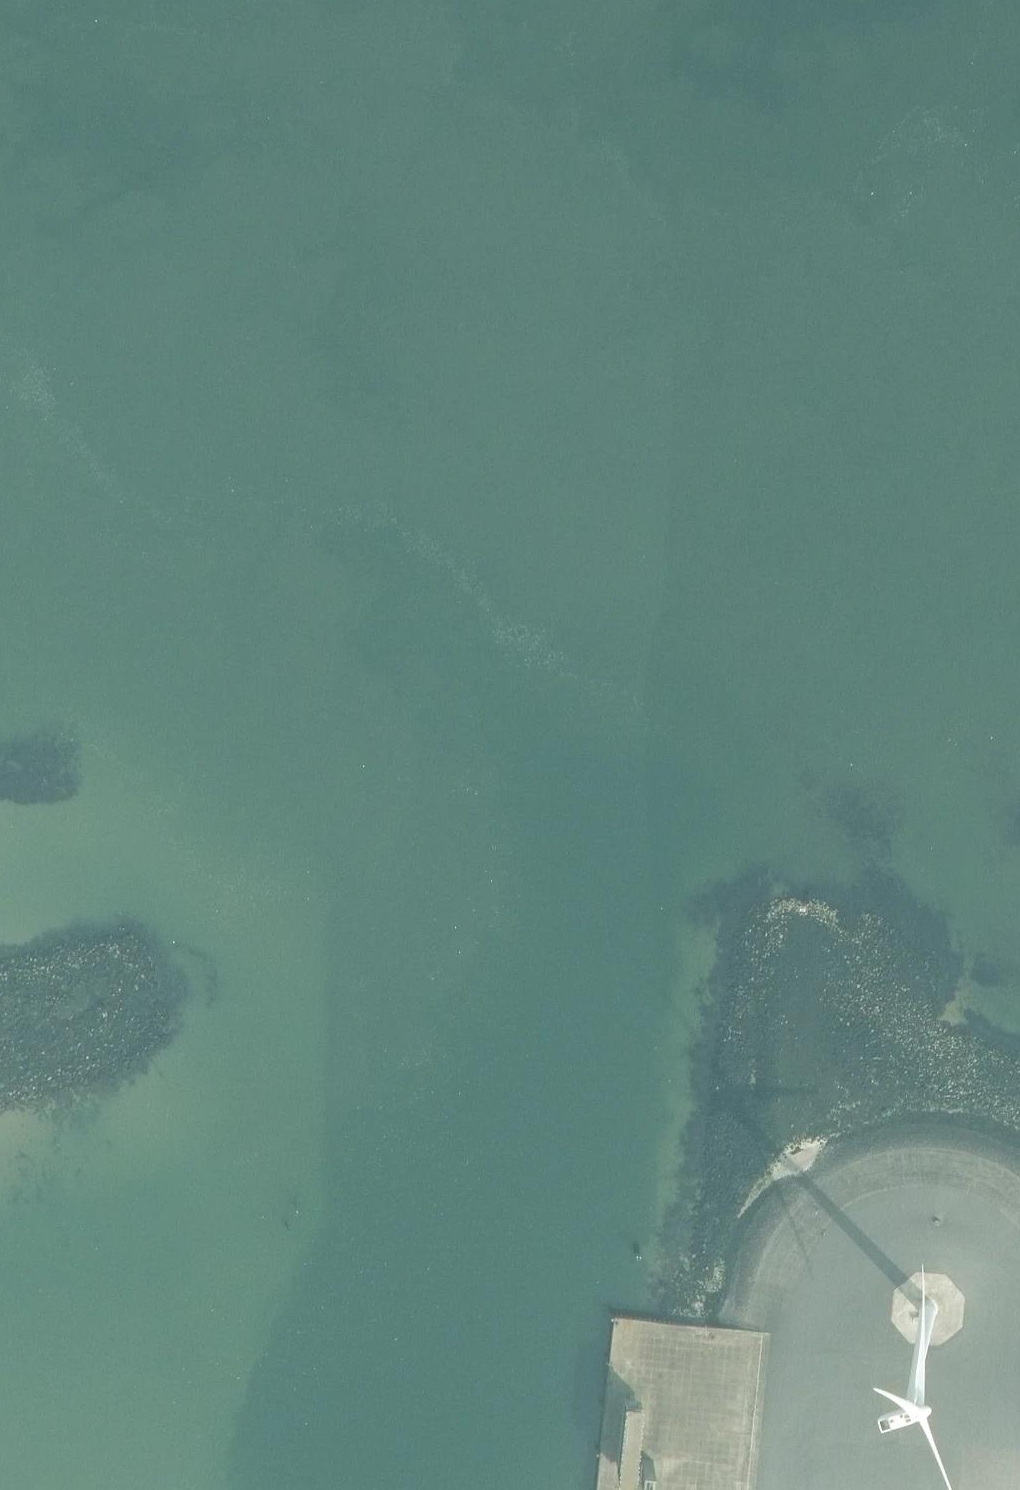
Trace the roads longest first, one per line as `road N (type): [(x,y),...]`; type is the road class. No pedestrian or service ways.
road 1 (unclassified): [(759,1489),(774,1341)]

